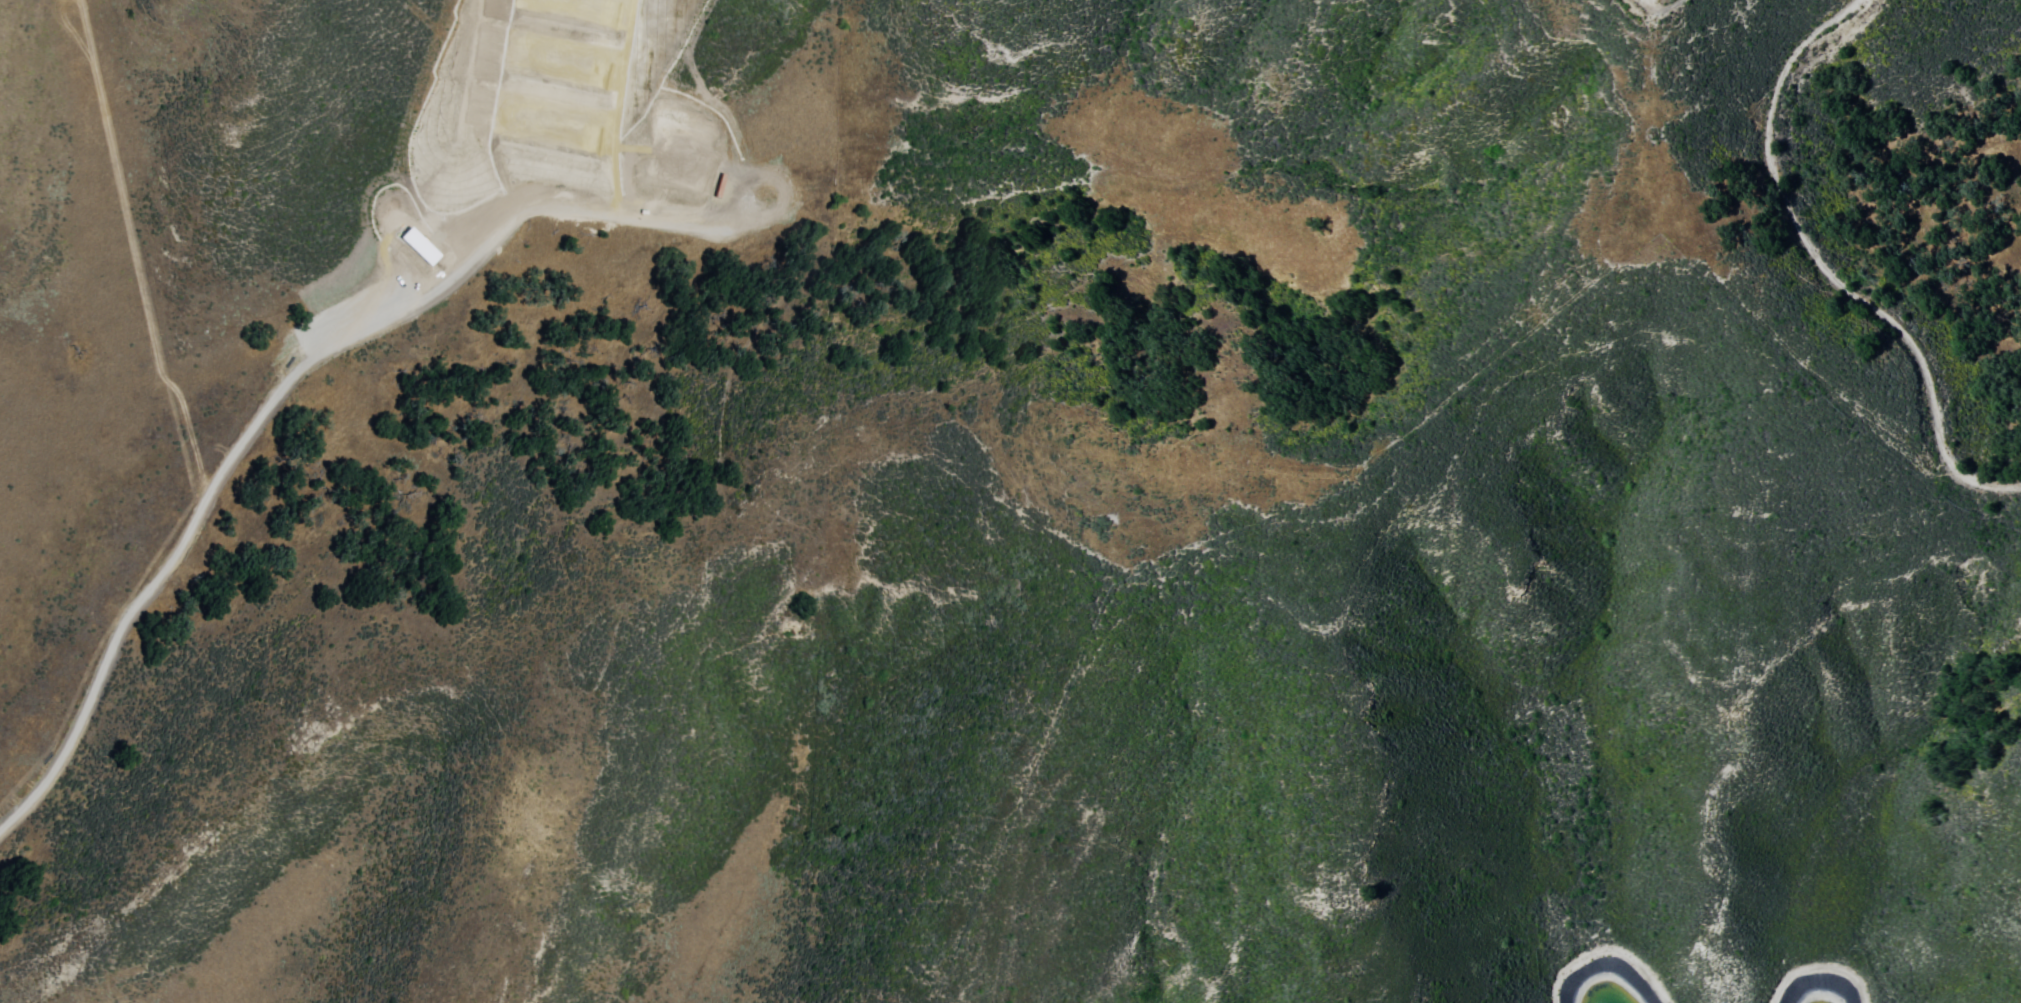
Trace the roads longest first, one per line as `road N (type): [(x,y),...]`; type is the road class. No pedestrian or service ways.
road 1 (residential): [(1854,0),(1804,39),(1782,79),(1769,144),(1778,190),(1821,268),(1909,344),(1944,465),(1958,477),(2020,487)]

